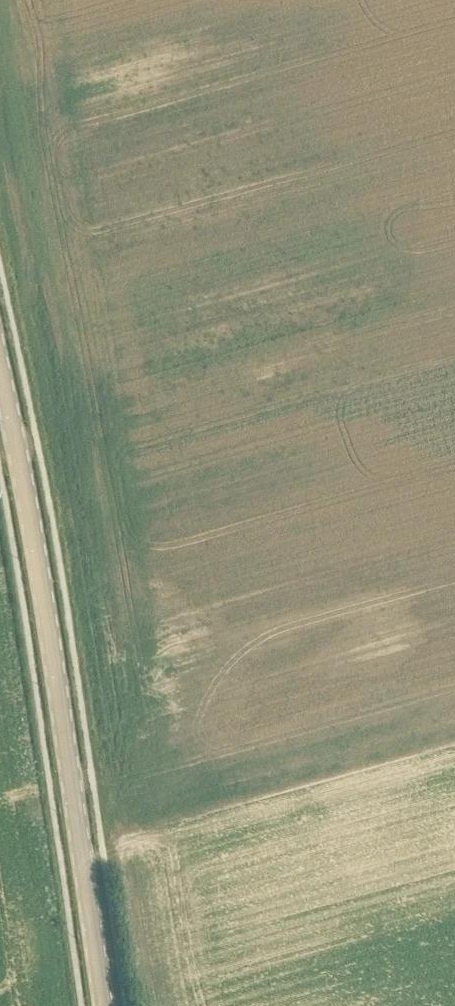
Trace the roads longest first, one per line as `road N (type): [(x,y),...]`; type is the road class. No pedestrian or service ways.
road 1 (tertiary): [(107,1005),(41,584),(0,379)]

